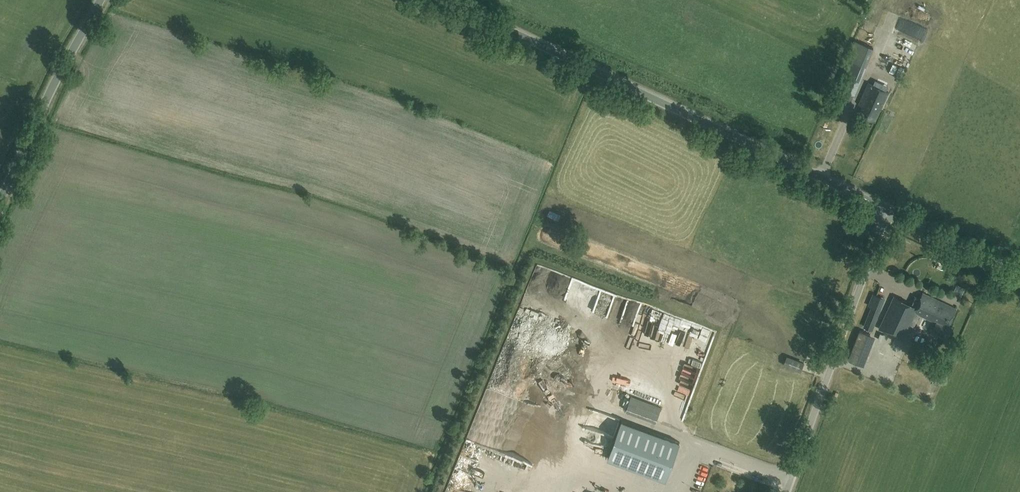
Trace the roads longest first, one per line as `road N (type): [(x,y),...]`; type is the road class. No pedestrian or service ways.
road 1 (unclassified): [(888,210),(447,0)]
road 2 (unclassified): [(786,491),(888,210)]
road 3 (unclassified): [(0,202),(97,0)]
road 4 (unclassified): [(1019,272),(888,210)]

